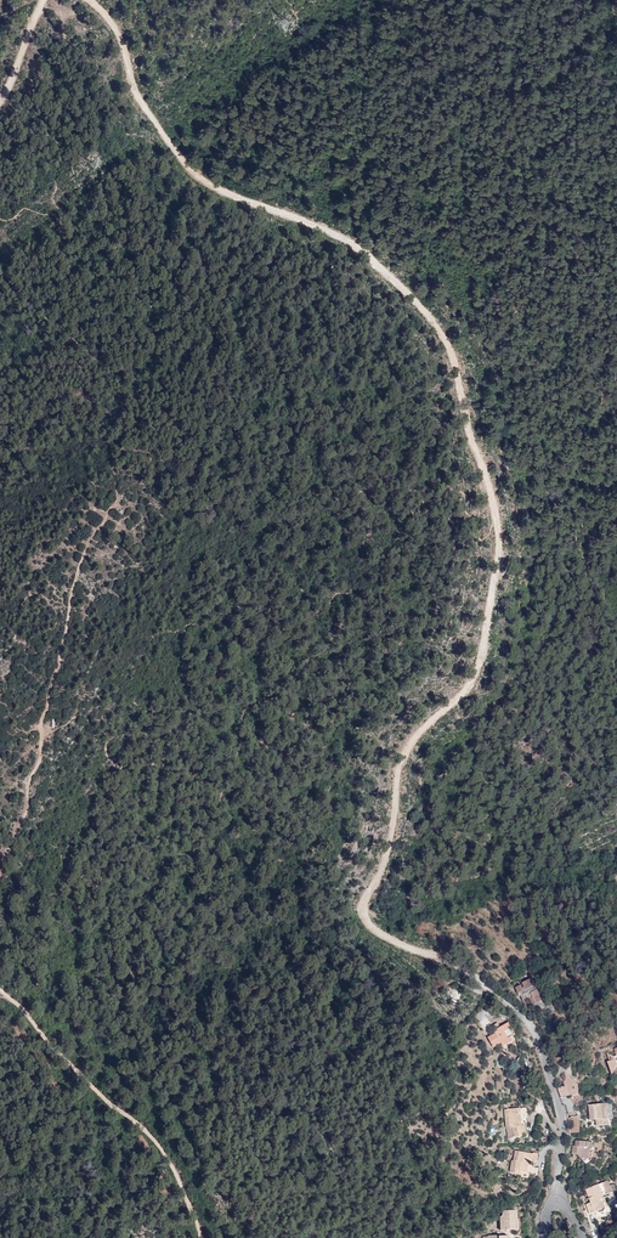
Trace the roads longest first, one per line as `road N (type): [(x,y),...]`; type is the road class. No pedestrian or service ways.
road 1 (track): [(456,969),(401,947),(376,928),(370,909),(397,845),(411,759),(479,682),(493,627),(503,530),(464,370),(433,316),(386,268),(196,178),(131,90),(107,14),(88,0)]
road 2 (track): [(0,865),(41,757),(73,584),(106,519)]
road 3 (track): [(203,1237),(154,1138),(0,991)]
road 4 (residential): [(555,1194),(564,1131),(541,1044),(501,998),(456,969)]

